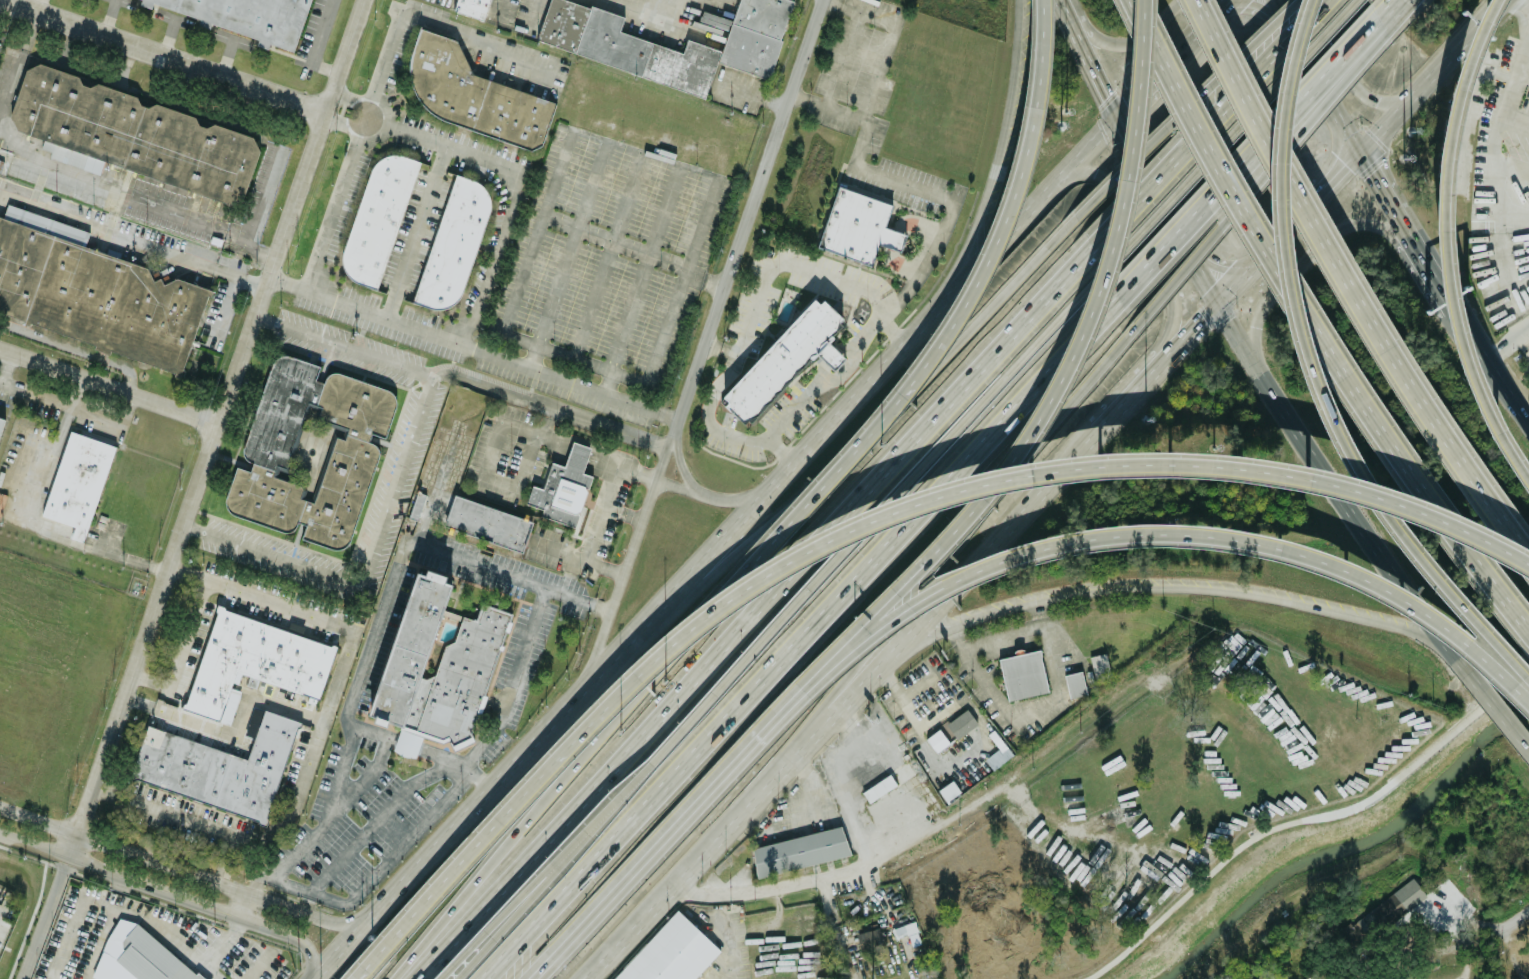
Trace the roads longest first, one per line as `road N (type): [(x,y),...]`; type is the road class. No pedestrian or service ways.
road 1 (motorway): [(1528,561),(1434,513),(1252,469),(1086,467),(925,501),(795,559),(661,655),(369,961)]
road 2 (residential): [(363,0),(20,978)]
road 3 (motorway): [(1090,253),(417,978)]
road 4 (motorway): [(486,978),(1118,304)]
road 5 (motorway): [(806,694),(944,585),(1045,548),(1161,533),(1275,547),(1367,579),(1444,624),(1528,701)]
road 6 (motorway): [(799,689),(1013,464),(1073,365),(1127,208),(1148,0)]
road 7 (motorway): [(1315,0),(1295,79),(1286,191),(1296,297),(1319,382),(1391,513),(1528,678)]
road 8 (primary): [(1217,0),(919,319),(775,488)]
road 9 (motorway): [(731,830),(846,672),(1134,326)]
road 10 (primary): [(873,679),(918,642),(984,613),(1078,593),(1157,588),(1226,591),(1381,621),(1430,642),(1464,675)]
road 11 (primary): [(727,542),(579,686),(315,978)]
road 12 (residential): [(1121,689),(994,788),(889,850),(766,887),(719,892),(680,885)]
road 13 (motorway): [(1528,471),(1485,388),(1453,247),(1461,125),(1504,0)]
road 14 (motorway): [(1070,221),(932,367),(727,542)]
road 15 (motorway): [(696,627),(393,978)]
road 16 (residential): [(822,0),(678,420)]
road 17 (primary): [(1215,310),(1311,463),(1464,675)]
road 18 (motorway): [(1103,272),(805,590)]
road 19 (primary): [(731,830),(1013,529)]
road 20 (motorway): [(954,319),(900,397),(696,627)]
road 21 (motorway): [(1134,326),(1391,25)]
road 22 (motorway): [(1118,304),(1383,20)]
road 23 (residential): [(365,922),(331,923),(0,807)]
road 24 (motorway): [(1304,324),(1528,636)]
road 25 (motorway): [(1355,0),(1103,272)]
road 26 (motorway): [(1128,2),(1304,324)]
road 27 (motorway): [(530,978),(770,721)]
road 28 (motorway): [(1320,0),(1090,253)]
road 29 (residential): [(326,111),(4,0)]
road 30 (primary): [(1016,0),(989,180),(950,272),(919,319)]
road 31 (motorway): [(1037,0),(1036,88),(1021,158),(954,319)]
road 32 (motorway): [(805,590),(581,835)]
road 33 (motorway): [(1356,288),(1258,127),(1194,0)]
road 34 (motorway): [(1299,0),(1070,221)]
road 35 (motorway): [(1528,543),(1356,288)]
road 36 (primary): [(1418,246),(1361,220),(1333,225),(1303,254),(1267,297),(1253,329),(1266,395)]
road 37 (primary): [(1169,360),(1172,301),(1150,240),(1108,180),(1094,170),(1064,170)]
road 38 (residential): [(220,424),(0,347)]
road 39 (residential): [(658,478),(579,686)]
road 40 (primary): [(1362,156),(1503,0)]
road 41 (primary): [(582,978),(731,830)]
road 42 (motorway): [(581,835),(439,978)]
road 43 (motorway): [(581,835),(457,978)]
road 44 (primary): [(1362,156),(1280,0)]
road 45 (primary): [(1310,0),(1354,86),(1383,101),(1415,98)]
road 46 (primary): [(775,488),(729,499),(702,494),(680,455),(678,420)]
road 47 (residential): [(0,833),(139,882)]
road 48 (primary): [(1061,9),(1117,43),(1148,34),(1178,0)]
road 49 (primary): [(1215,310),(1313,207)]
road 50 (primary): [(1528,417),(1454,305)]
road 51 (primary): [(1013,529),(1103,430)]
road 52 (primary): [(1109,114),(1170,226)]

